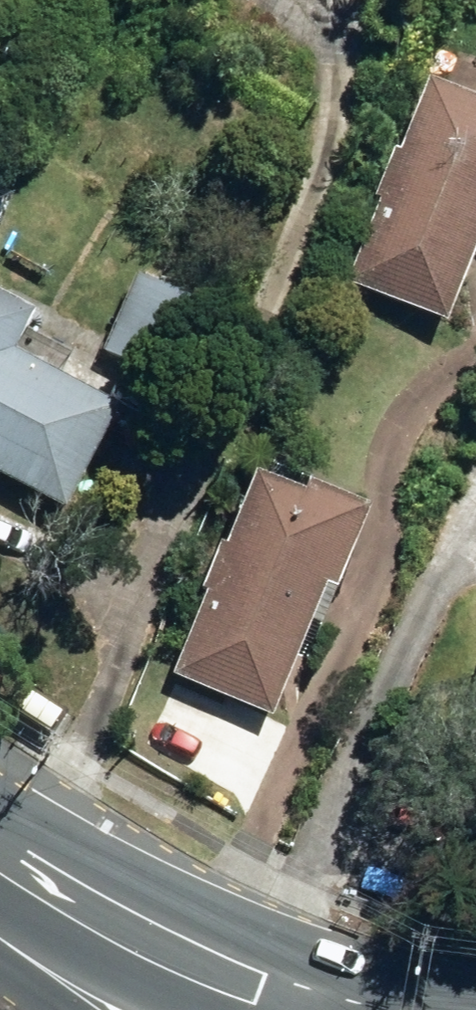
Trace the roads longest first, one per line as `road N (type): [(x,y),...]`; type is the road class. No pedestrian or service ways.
road 1 (secondary): [(277,994),(170,952),(96,912)]

